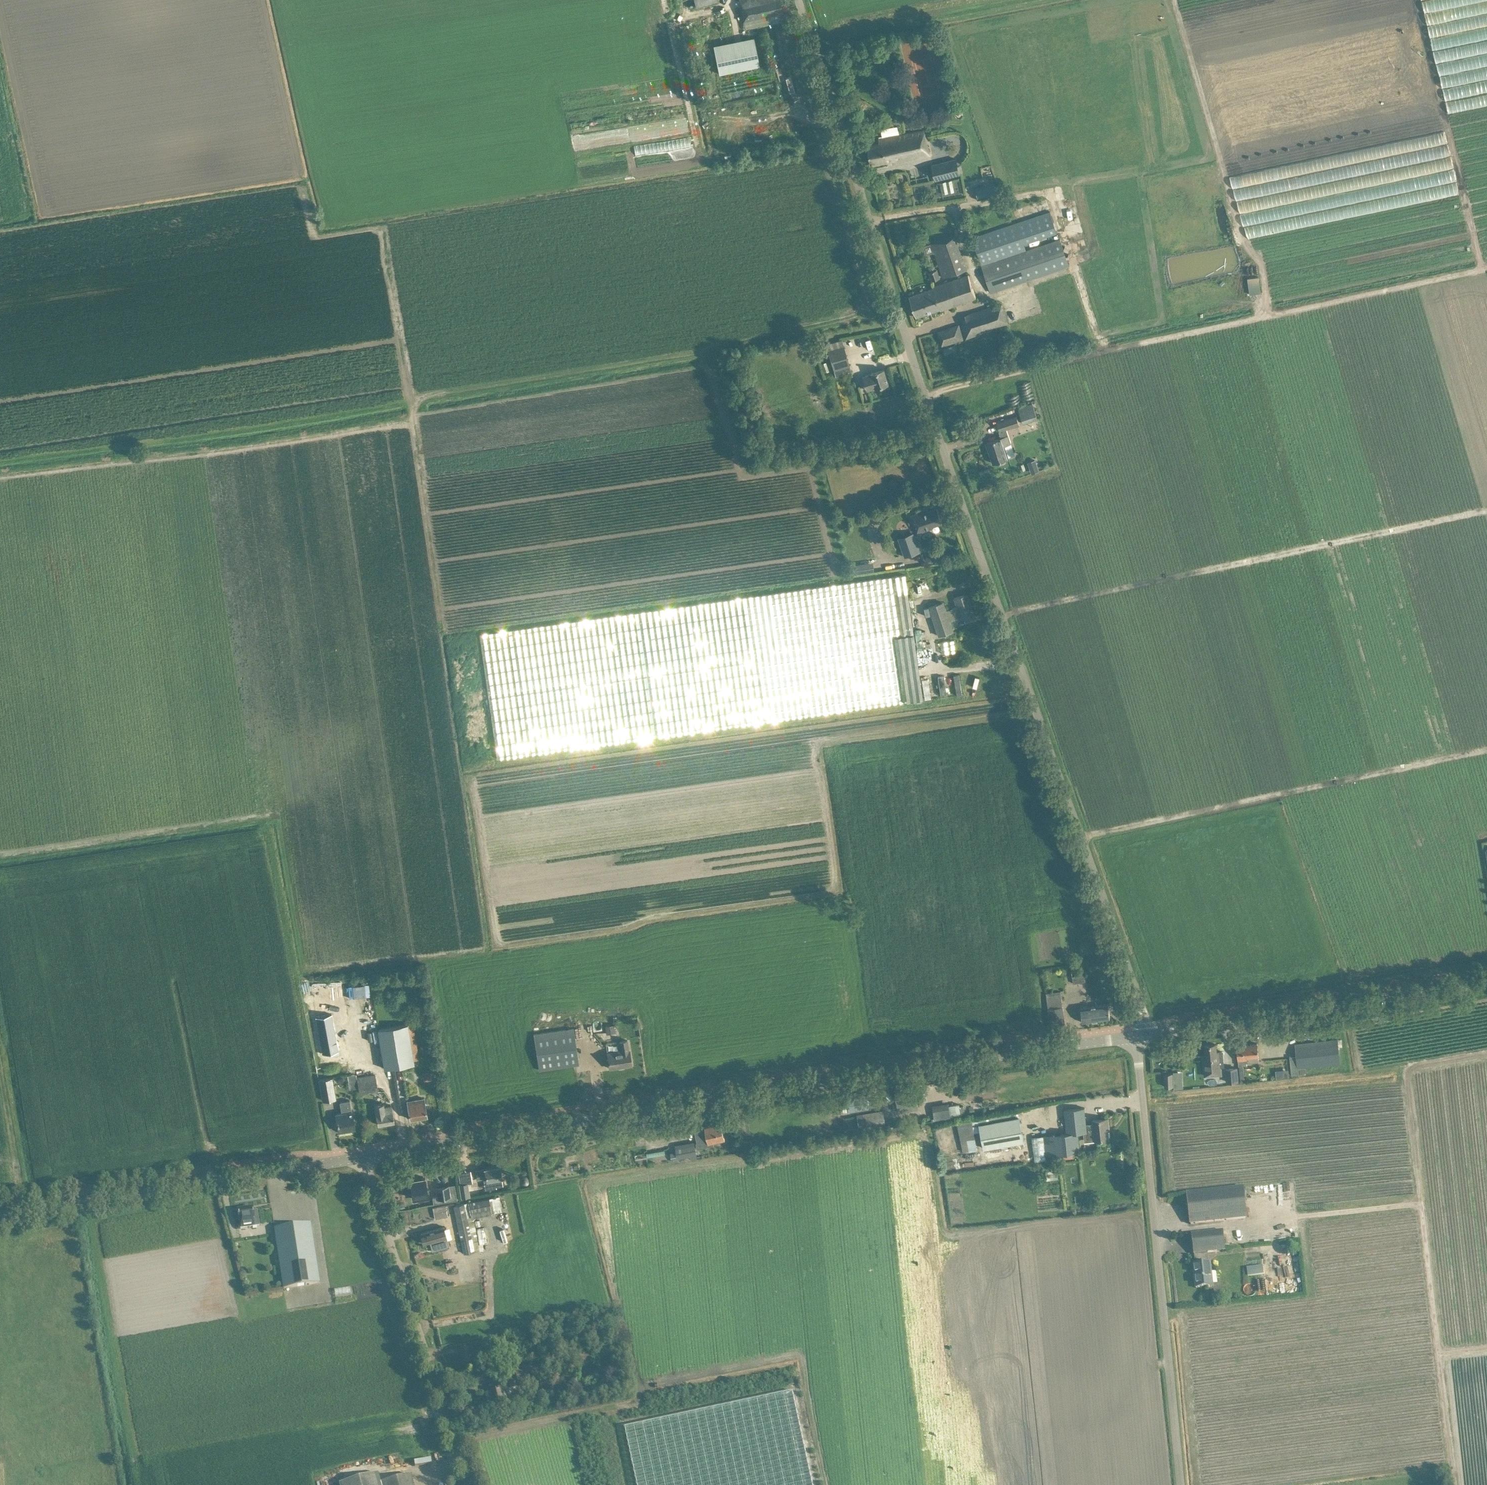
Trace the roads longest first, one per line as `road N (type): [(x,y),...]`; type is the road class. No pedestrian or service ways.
road 1 (unclassified): [(1142,1036),(1141,1007),(915,371),(843,126),(796,0)]
road 2 (unclassified): [(364,1157),(1142,1036)]
road 3 (unclassified): [(1184,1484),(1138,1061),(1142,1036)]
road 4 (unclassified): [(0,1216),(364,1157)]
road 5 (unclassified): [(1142,1036),(1486,979)]
road 6 (unclassified): [(467,1484),(364,1157)]

